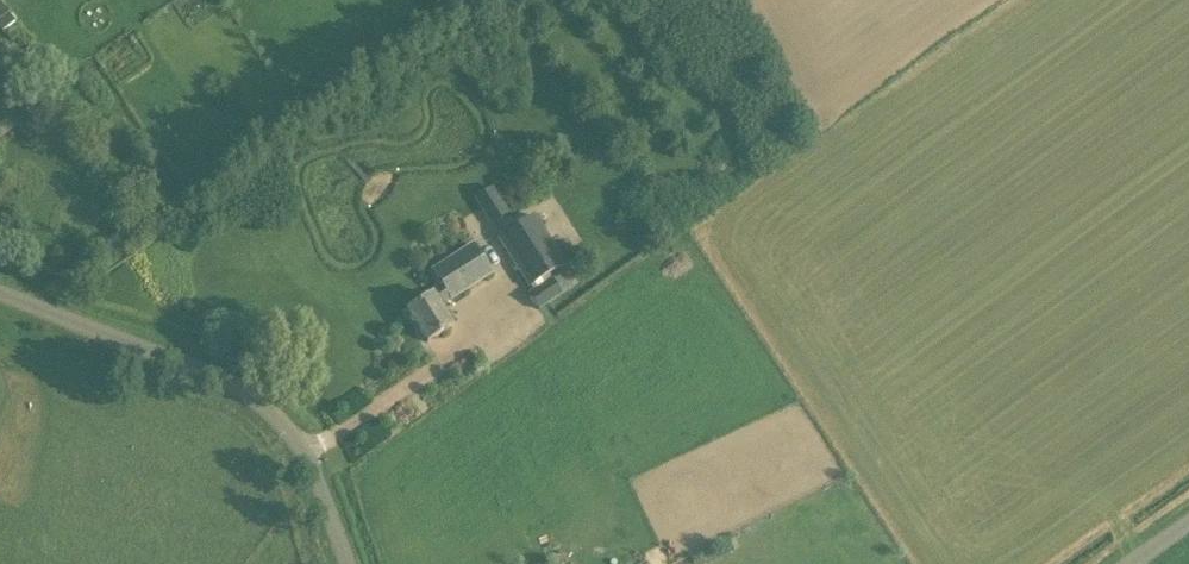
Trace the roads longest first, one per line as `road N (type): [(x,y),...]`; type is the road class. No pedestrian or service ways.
road 1 (unclassified): [(351,563),(312,453),(280,410),(225,377),(0,295)]

